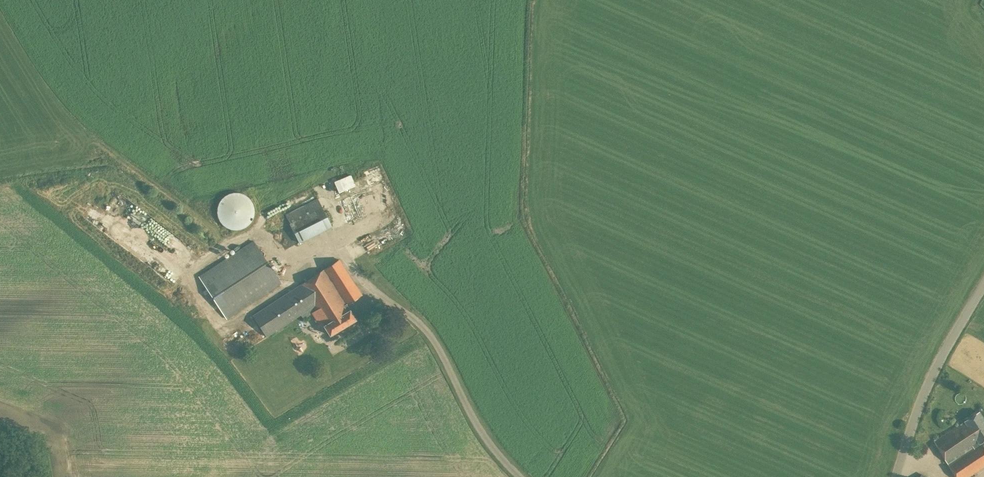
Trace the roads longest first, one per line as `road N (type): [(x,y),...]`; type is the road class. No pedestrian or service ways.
road 1 (track): [(3,0),(61,102),(86,128),(227,242),(261,224)]
road 2 (tertiary): [(897,476),(918,412),(983,285)]

